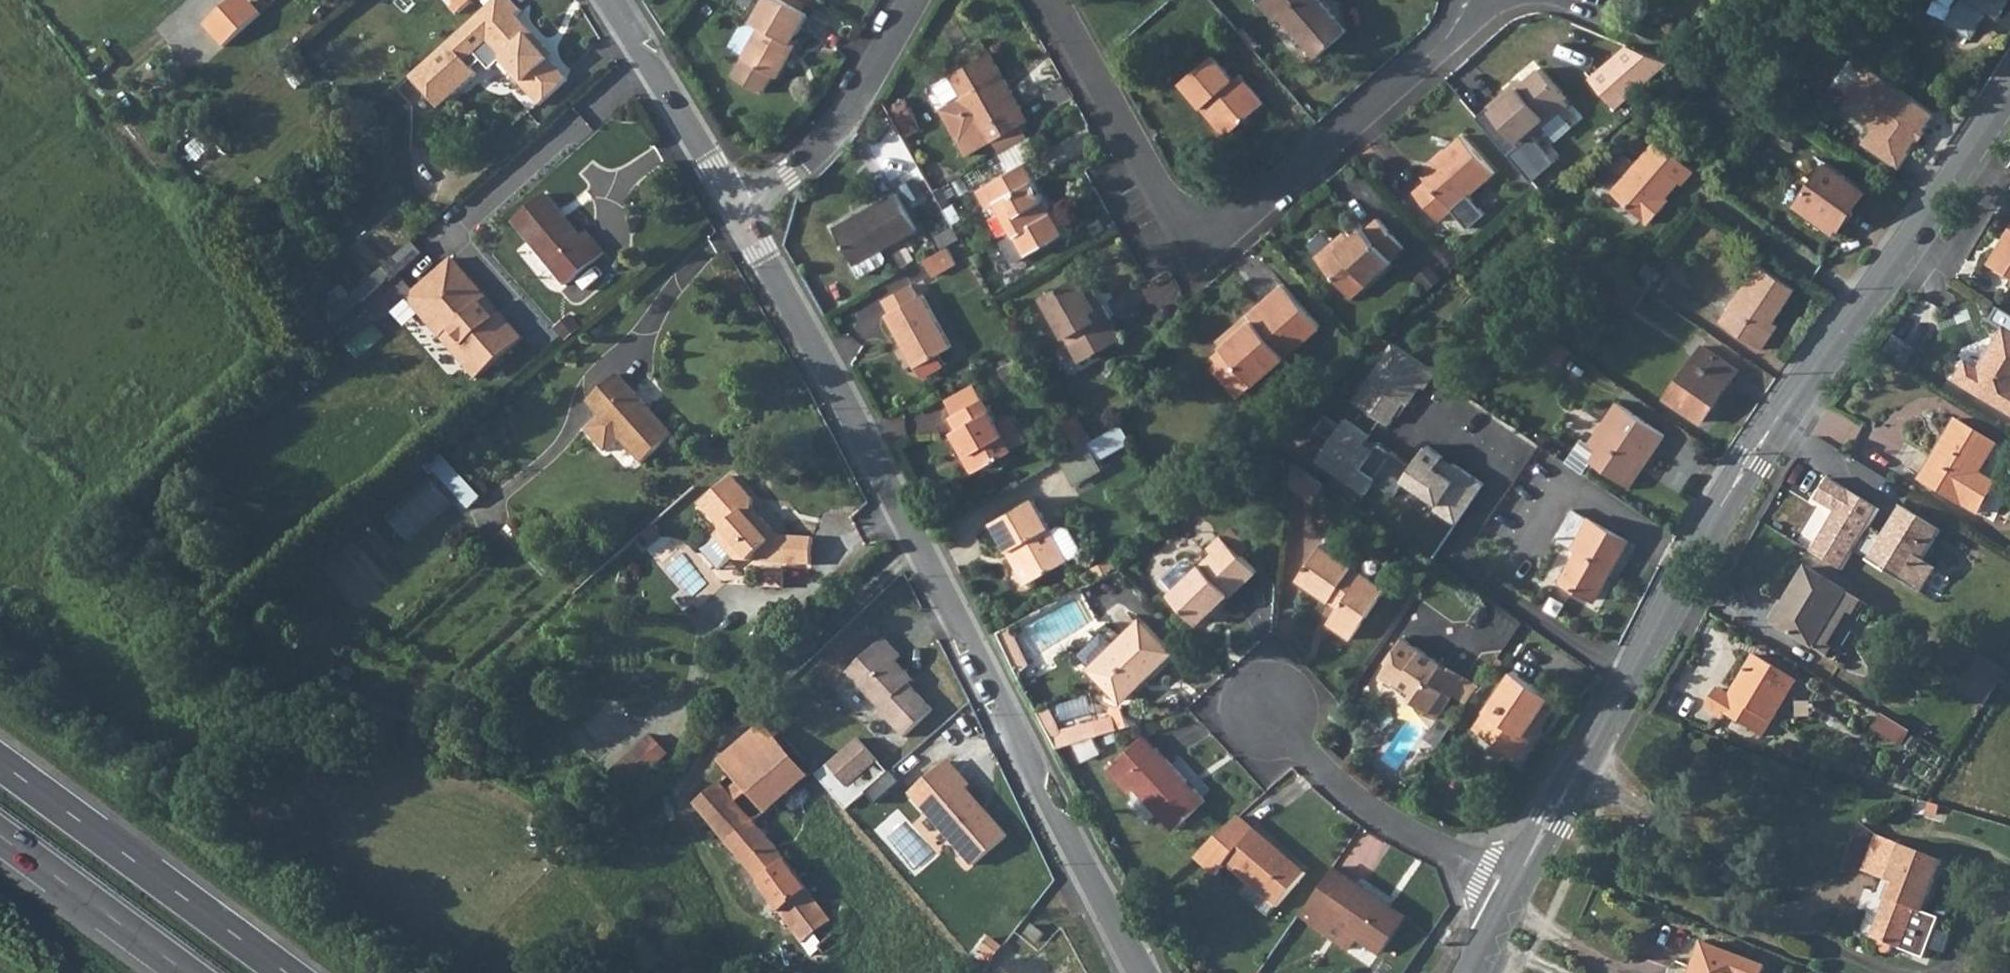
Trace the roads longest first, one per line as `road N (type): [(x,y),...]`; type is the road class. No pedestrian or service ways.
road 1 (tertiary): [(2009,83),(1752,462),(1508,888)]
road 2 (residential): [(1141,972),(850,409),(742,218)]
road 3 (residential): [(1476,0),(1334,139),(1242,212),(1208,224),(1176,214),(1162,197),(1047,0)]
road 4 (trunk): [(287,972),(0,762)]
road 5 (residential): [(1265,707),(1359,800),(1508,888)]
road 6 (residential): [(742,218),(825,138),(913,0)]
road 7 (residential): [(742,218),(617,0)]
road 8 (trunk): [(0,836),(186,972)]

